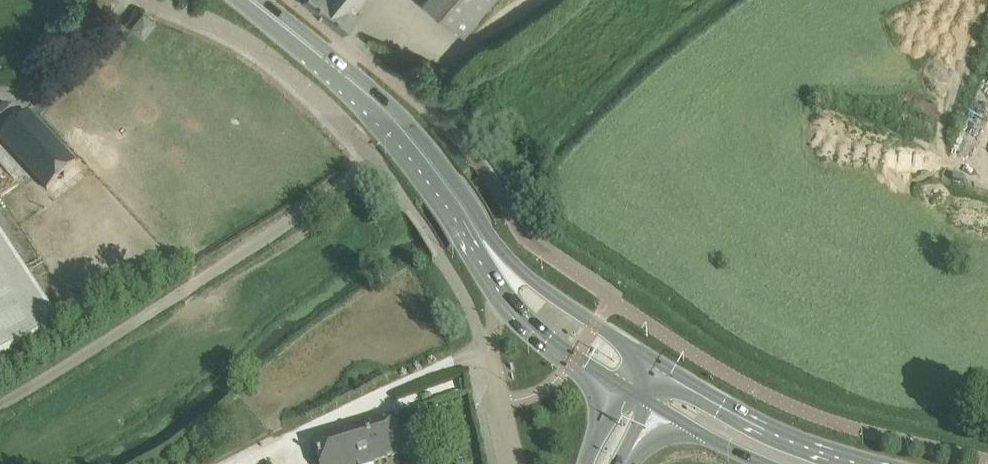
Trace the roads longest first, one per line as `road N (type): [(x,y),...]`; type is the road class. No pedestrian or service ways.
road 1 (unclassified): [(0,408),(378,163)]
road 2 (primary): [(477,237),(391,117),(253,0)]
road 3 (unclassified): [(157,0),(275,61),(378,163)]
road 4 (primary): [(886,463),(762,421),(663,363)]
road 5 (primary): [(663,363),(477,237)]
road 6 (primary): [(504,289),(550,336),(625,387)]

